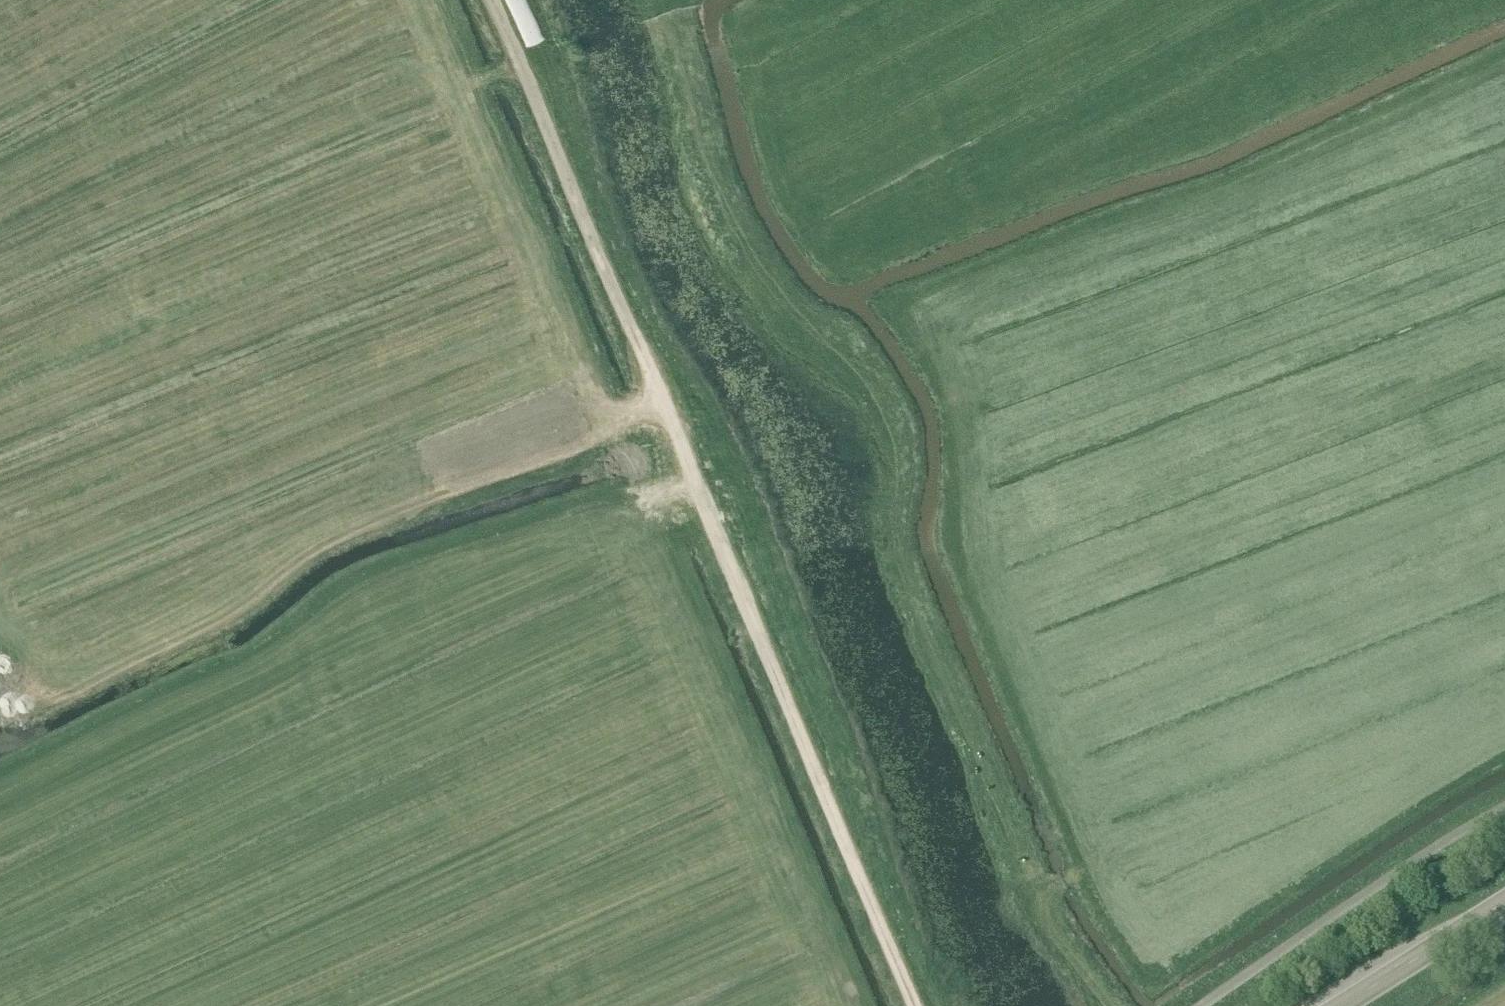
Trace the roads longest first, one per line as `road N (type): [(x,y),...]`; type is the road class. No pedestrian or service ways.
road 1 (track): [(493,0),(914,1005)]
road 2 (secondary): [(1340,1005),(1504,902)]

